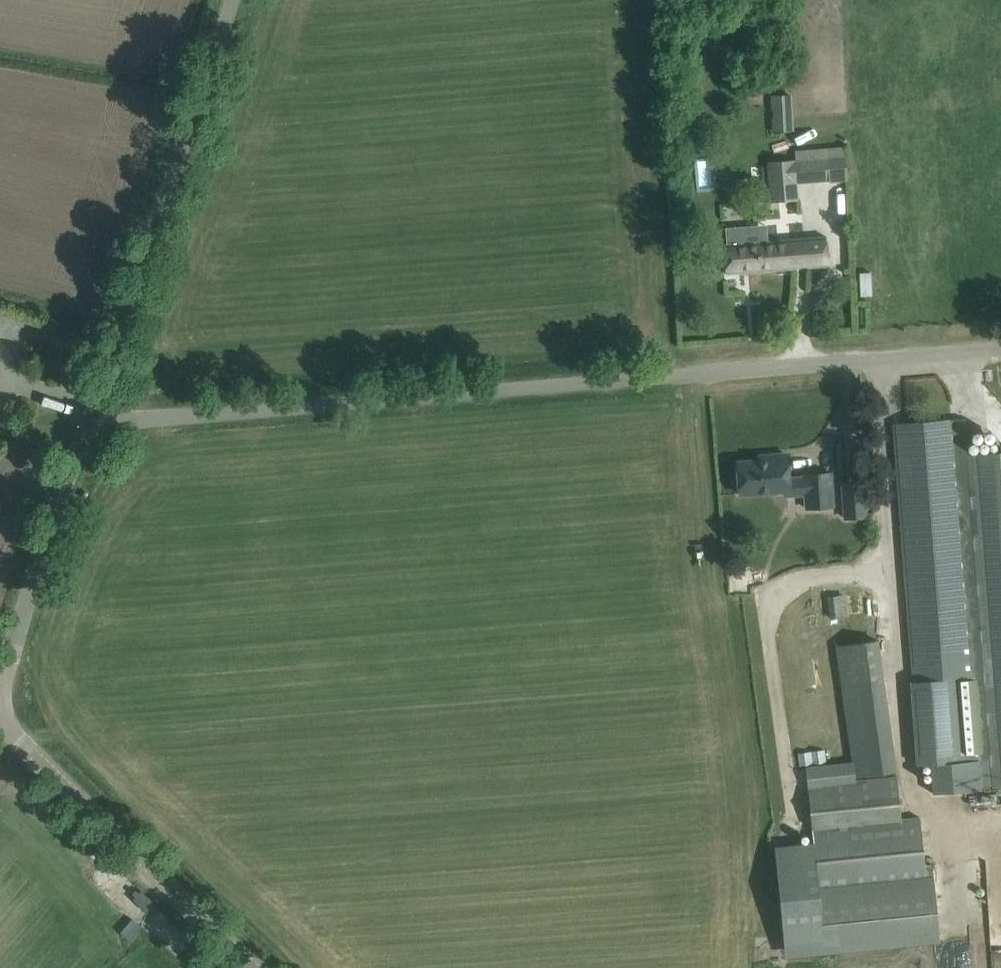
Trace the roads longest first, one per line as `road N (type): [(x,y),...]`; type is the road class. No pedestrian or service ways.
road 1 (unclassified): [(81,420),(1000,346)]
road 2 (unclassified): [(81,420),(226,0)]
road 3 (tertiary): [(264,967),(0,719)]
road 4 (unclassified): [(0,656),(81,420)]

